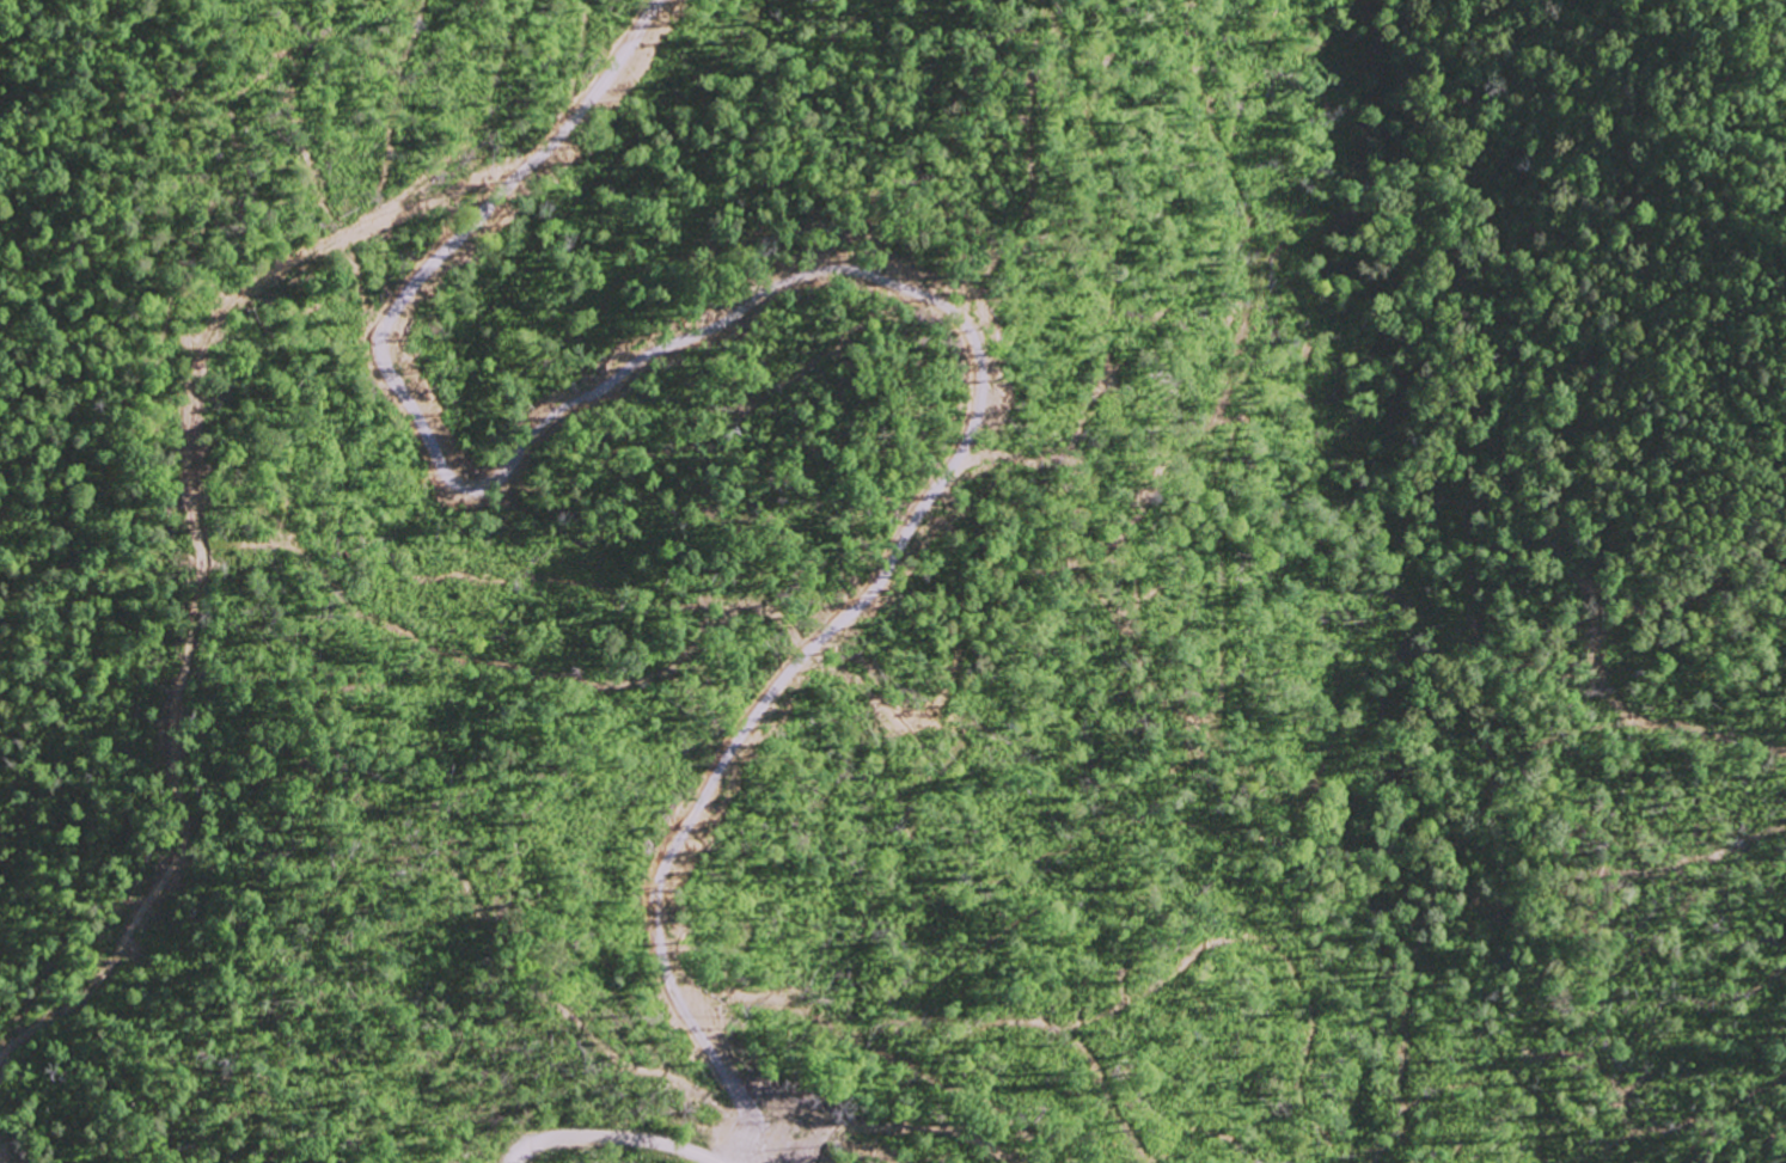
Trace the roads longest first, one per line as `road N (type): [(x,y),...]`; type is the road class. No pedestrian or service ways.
road 1 (residential): [(0,1050),(96,981),(185,841),(172,740),(202,580),(184,412),(202,341),(227,304),(286,265),(527,163),(563,135),(656,0)]
road 2 (residential): [(516,1162),(536,1144),(588,1136),(649,1140),(719,1162)]

